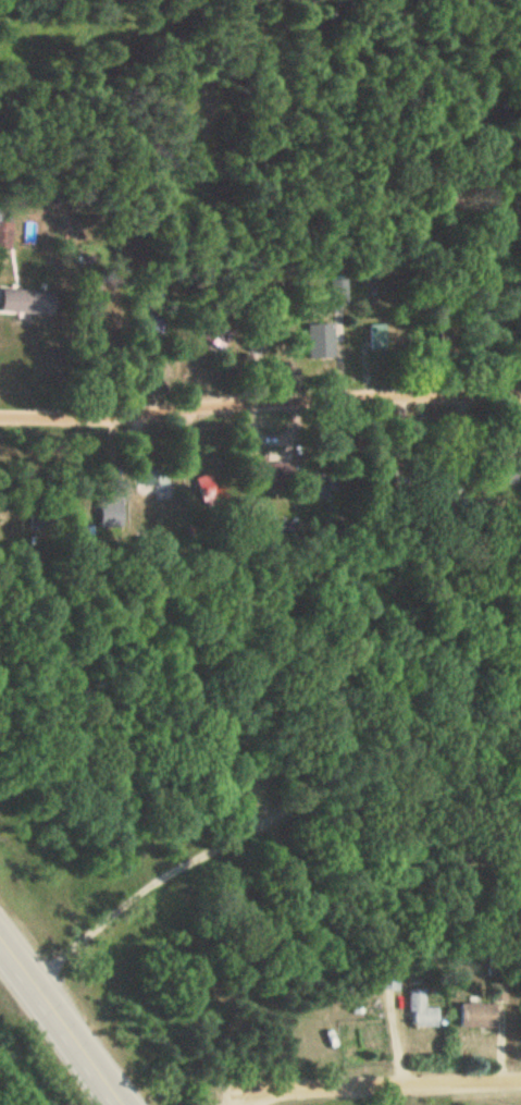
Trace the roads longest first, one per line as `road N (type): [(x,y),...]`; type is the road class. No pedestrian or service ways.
road 1 (residential): [(520,391),(0,409)]
road 2 (residential): [(246,1098),(330,1084),(520,1077)]
road 3 (primary): [(125,1104),(0,932)]

